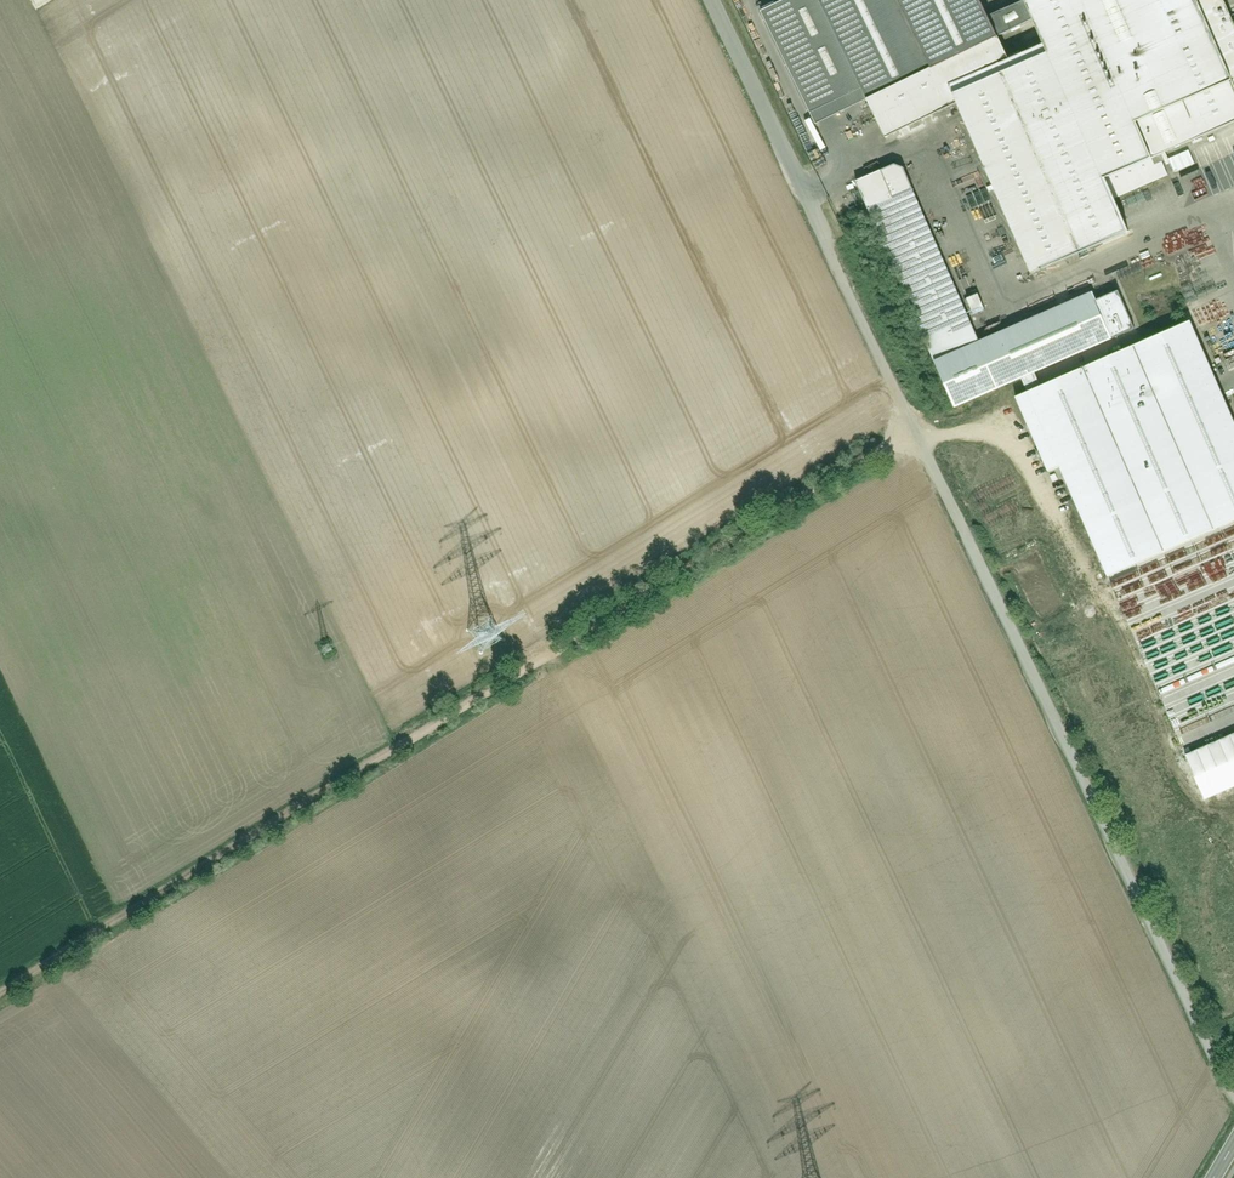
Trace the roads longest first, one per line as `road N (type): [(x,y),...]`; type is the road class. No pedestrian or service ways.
road 1 (unclassified): [(391,743),(916,430)]
road 2 (track): [(969,539),(1233,1085)]
road 3 (unclassified): [(713,0),(916,430)]
road 4 (unclassified): [(916,430),(969,539)]

